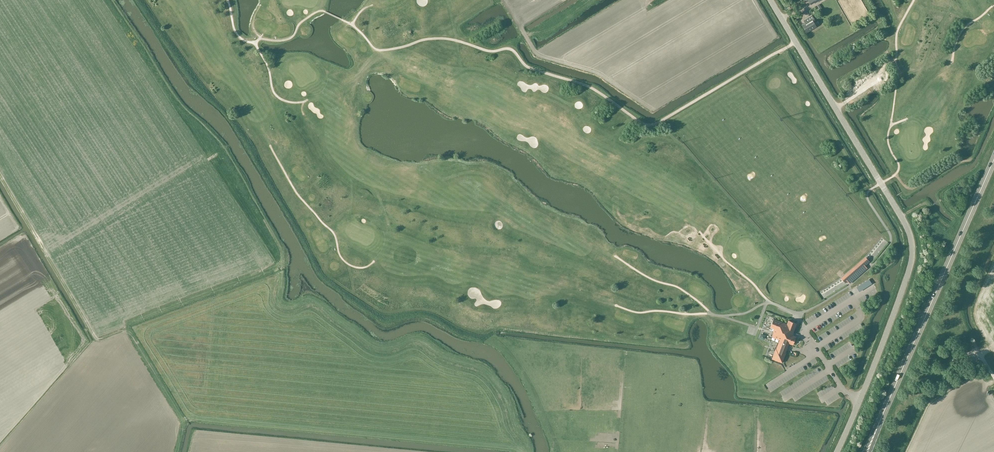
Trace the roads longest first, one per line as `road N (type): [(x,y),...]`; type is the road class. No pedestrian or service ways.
road 1 (tertiary): [(837,451),(909,271),(911,242),(771,0)]
road 2 (primary): [(867,451),(993,160)]
road 3 (track): [(0,171),(95,334),(132,322)]

